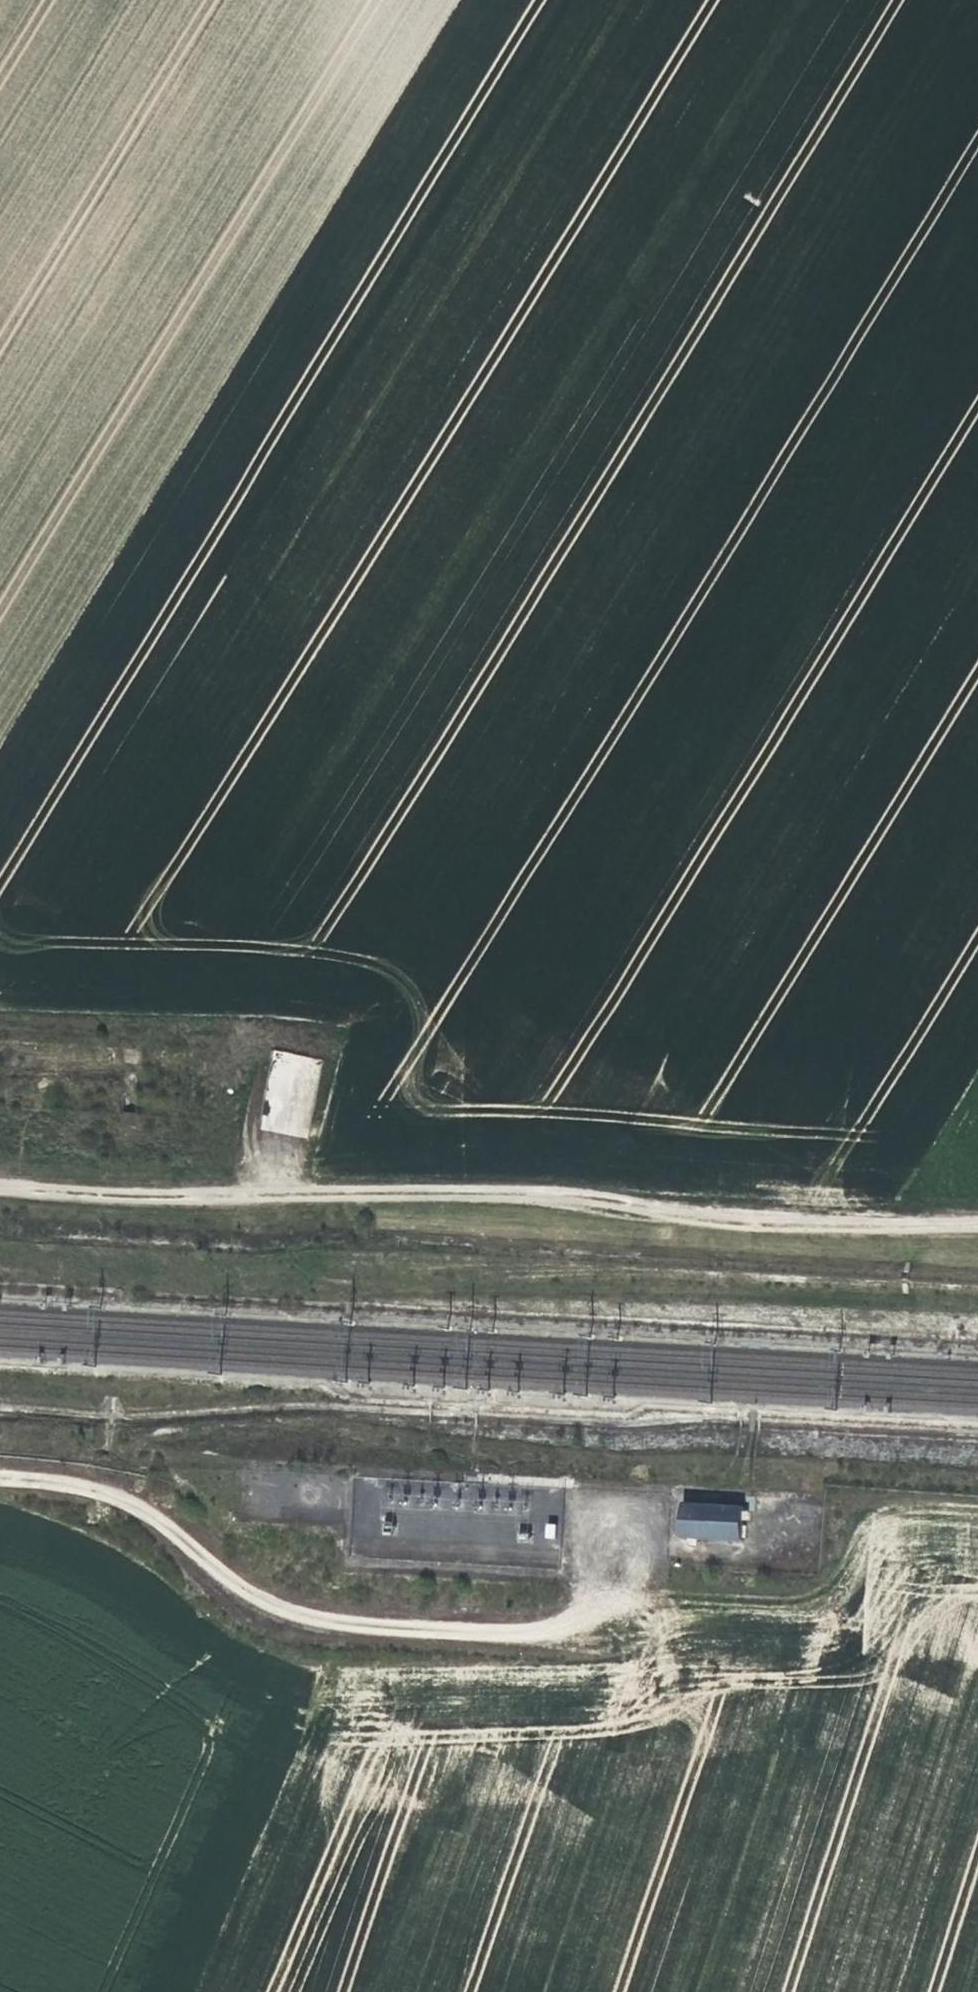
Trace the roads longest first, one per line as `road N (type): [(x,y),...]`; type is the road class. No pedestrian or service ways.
road 1 (track): [(633,1646),(270,1619),(118,1494),(0,1482)]

